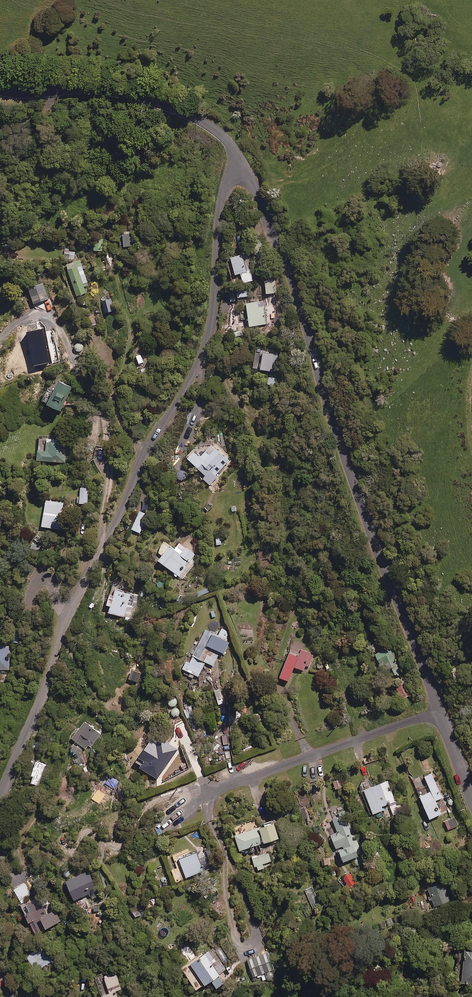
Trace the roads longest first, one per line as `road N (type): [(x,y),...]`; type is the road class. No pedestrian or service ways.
road 1 (residential): [(242,161),(222,197),(204,349),(76,600),(0,796)]
road 2 (residential): [(440,712),(333,423),(294,286),(242,161)]
road 3 (residential): [(242,161),(218,132),(157,104),(101,91),(0,88)]
road 4 (residential): [(211,791),(440,712)]

